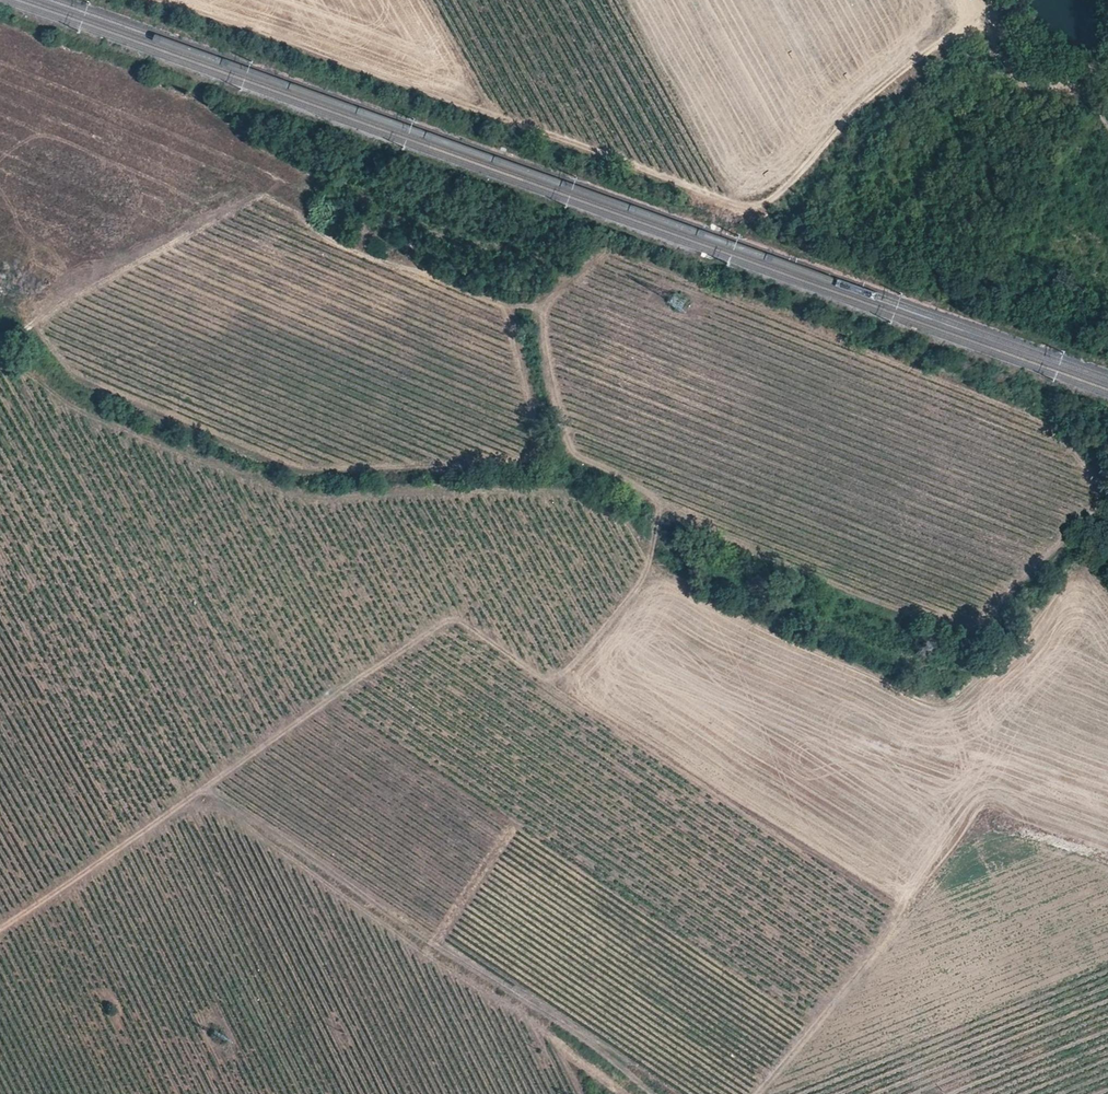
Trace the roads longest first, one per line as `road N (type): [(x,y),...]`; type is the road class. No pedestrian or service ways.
road 1 (track): [(152,0),(756,207),(783,191),(867,100),(981,14)]
road 2 (track): [(497,120),(429,0)]

